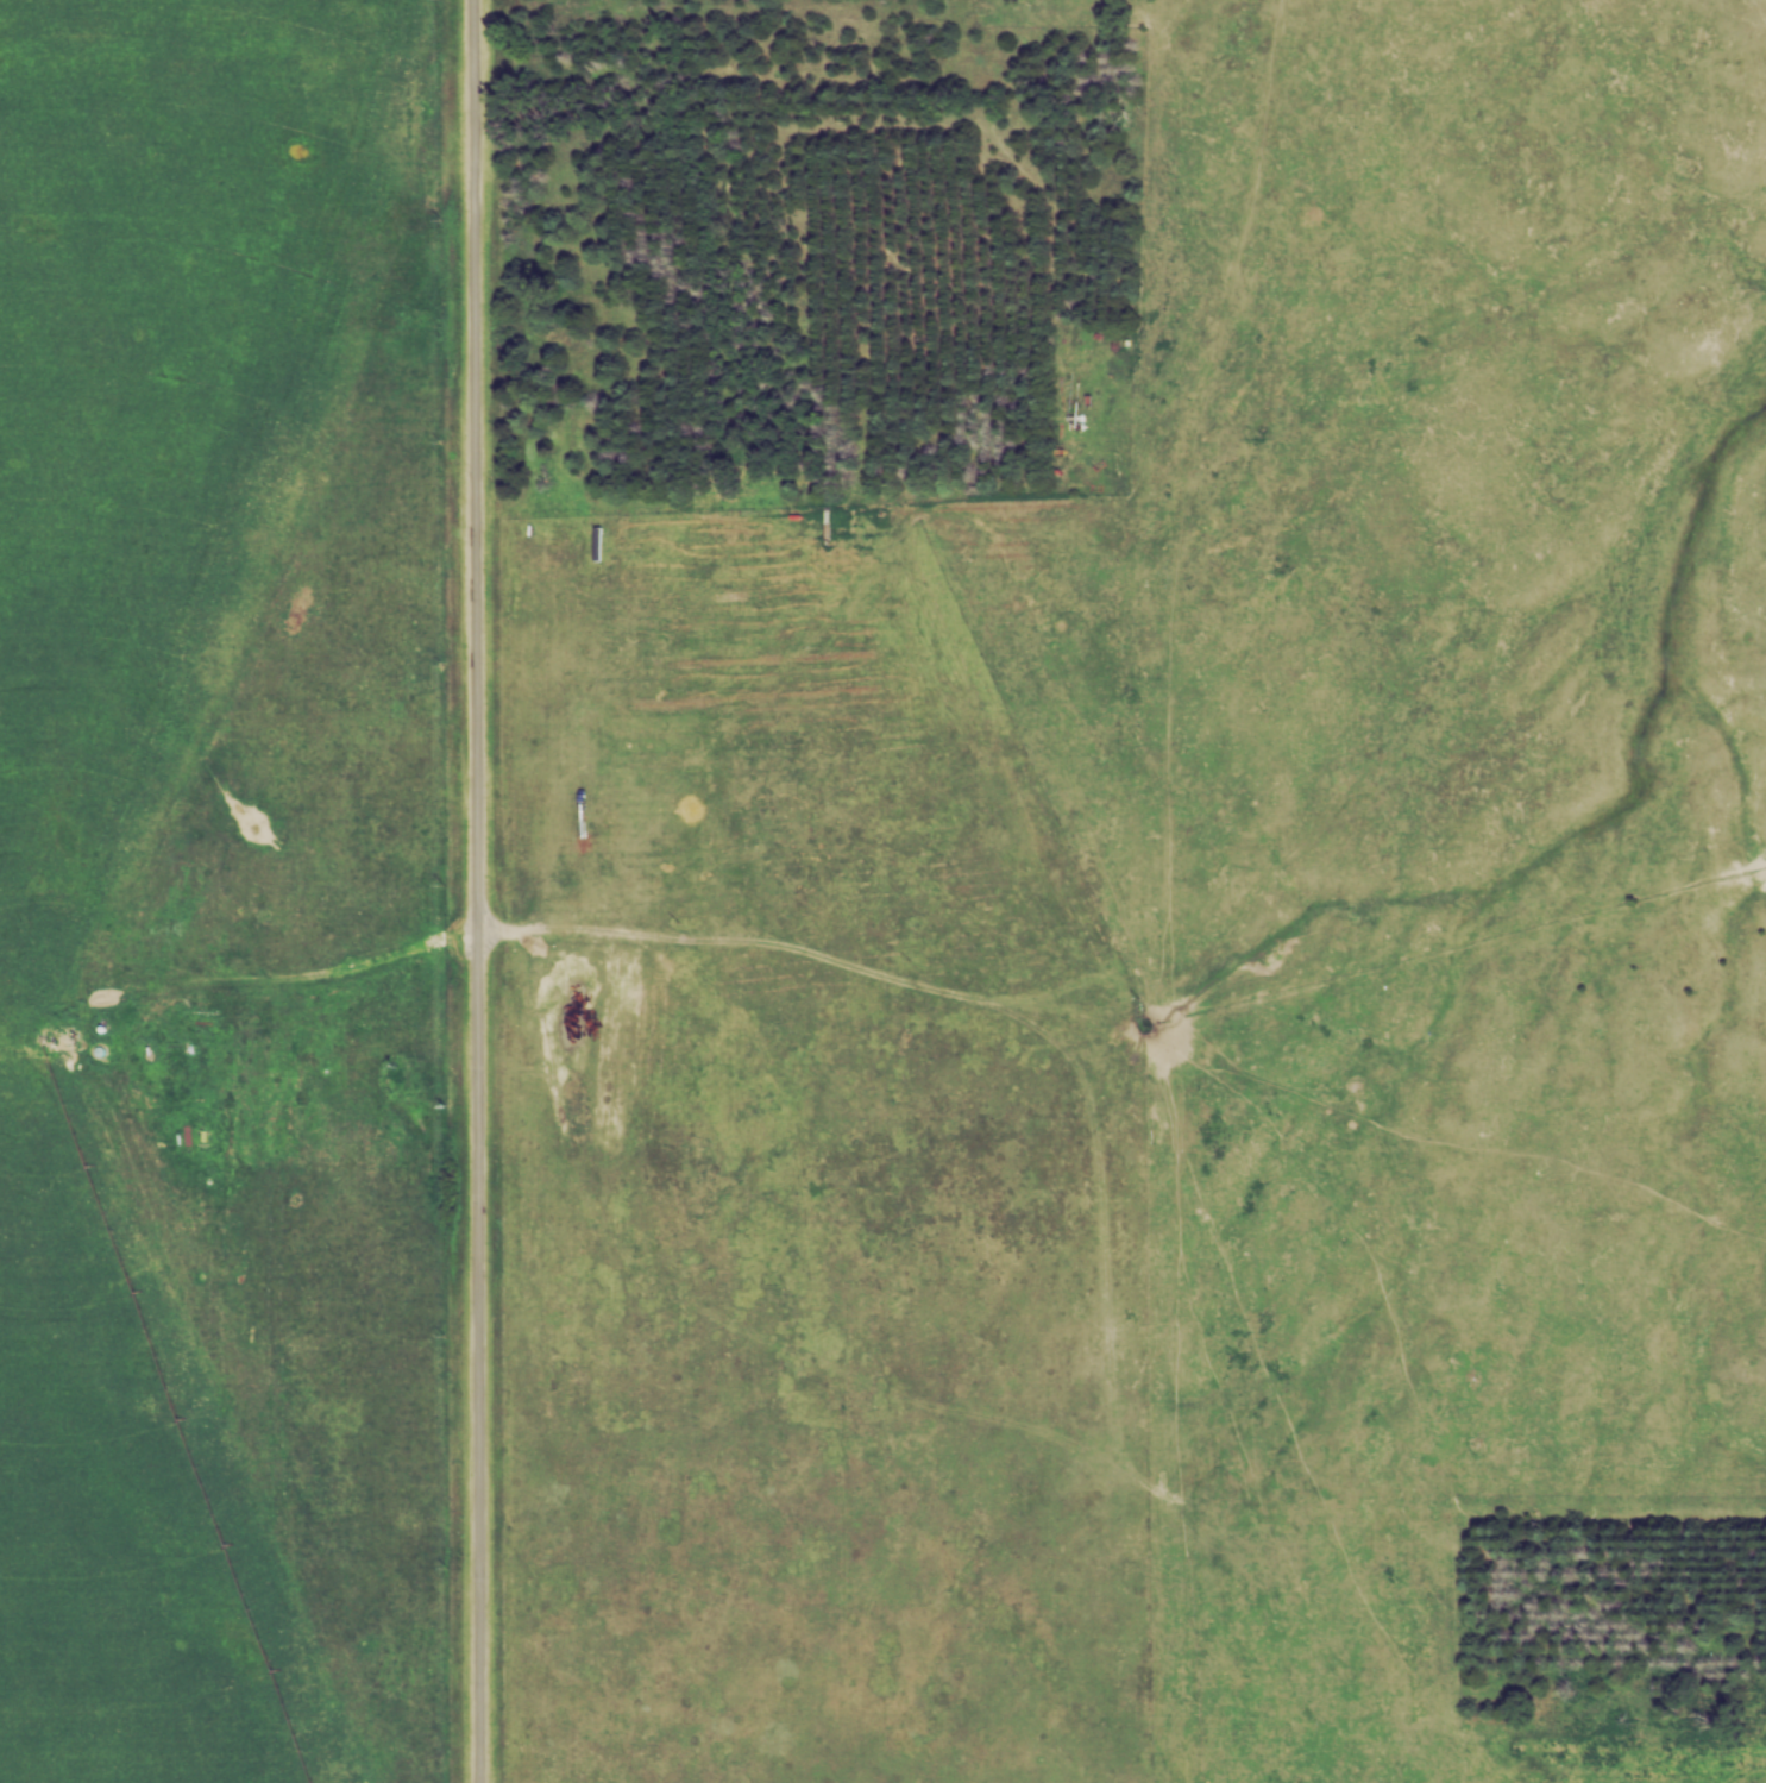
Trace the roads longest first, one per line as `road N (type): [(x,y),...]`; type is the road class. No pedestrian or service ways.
road 1 (tertiary): [(466,0),(471,1782)]

